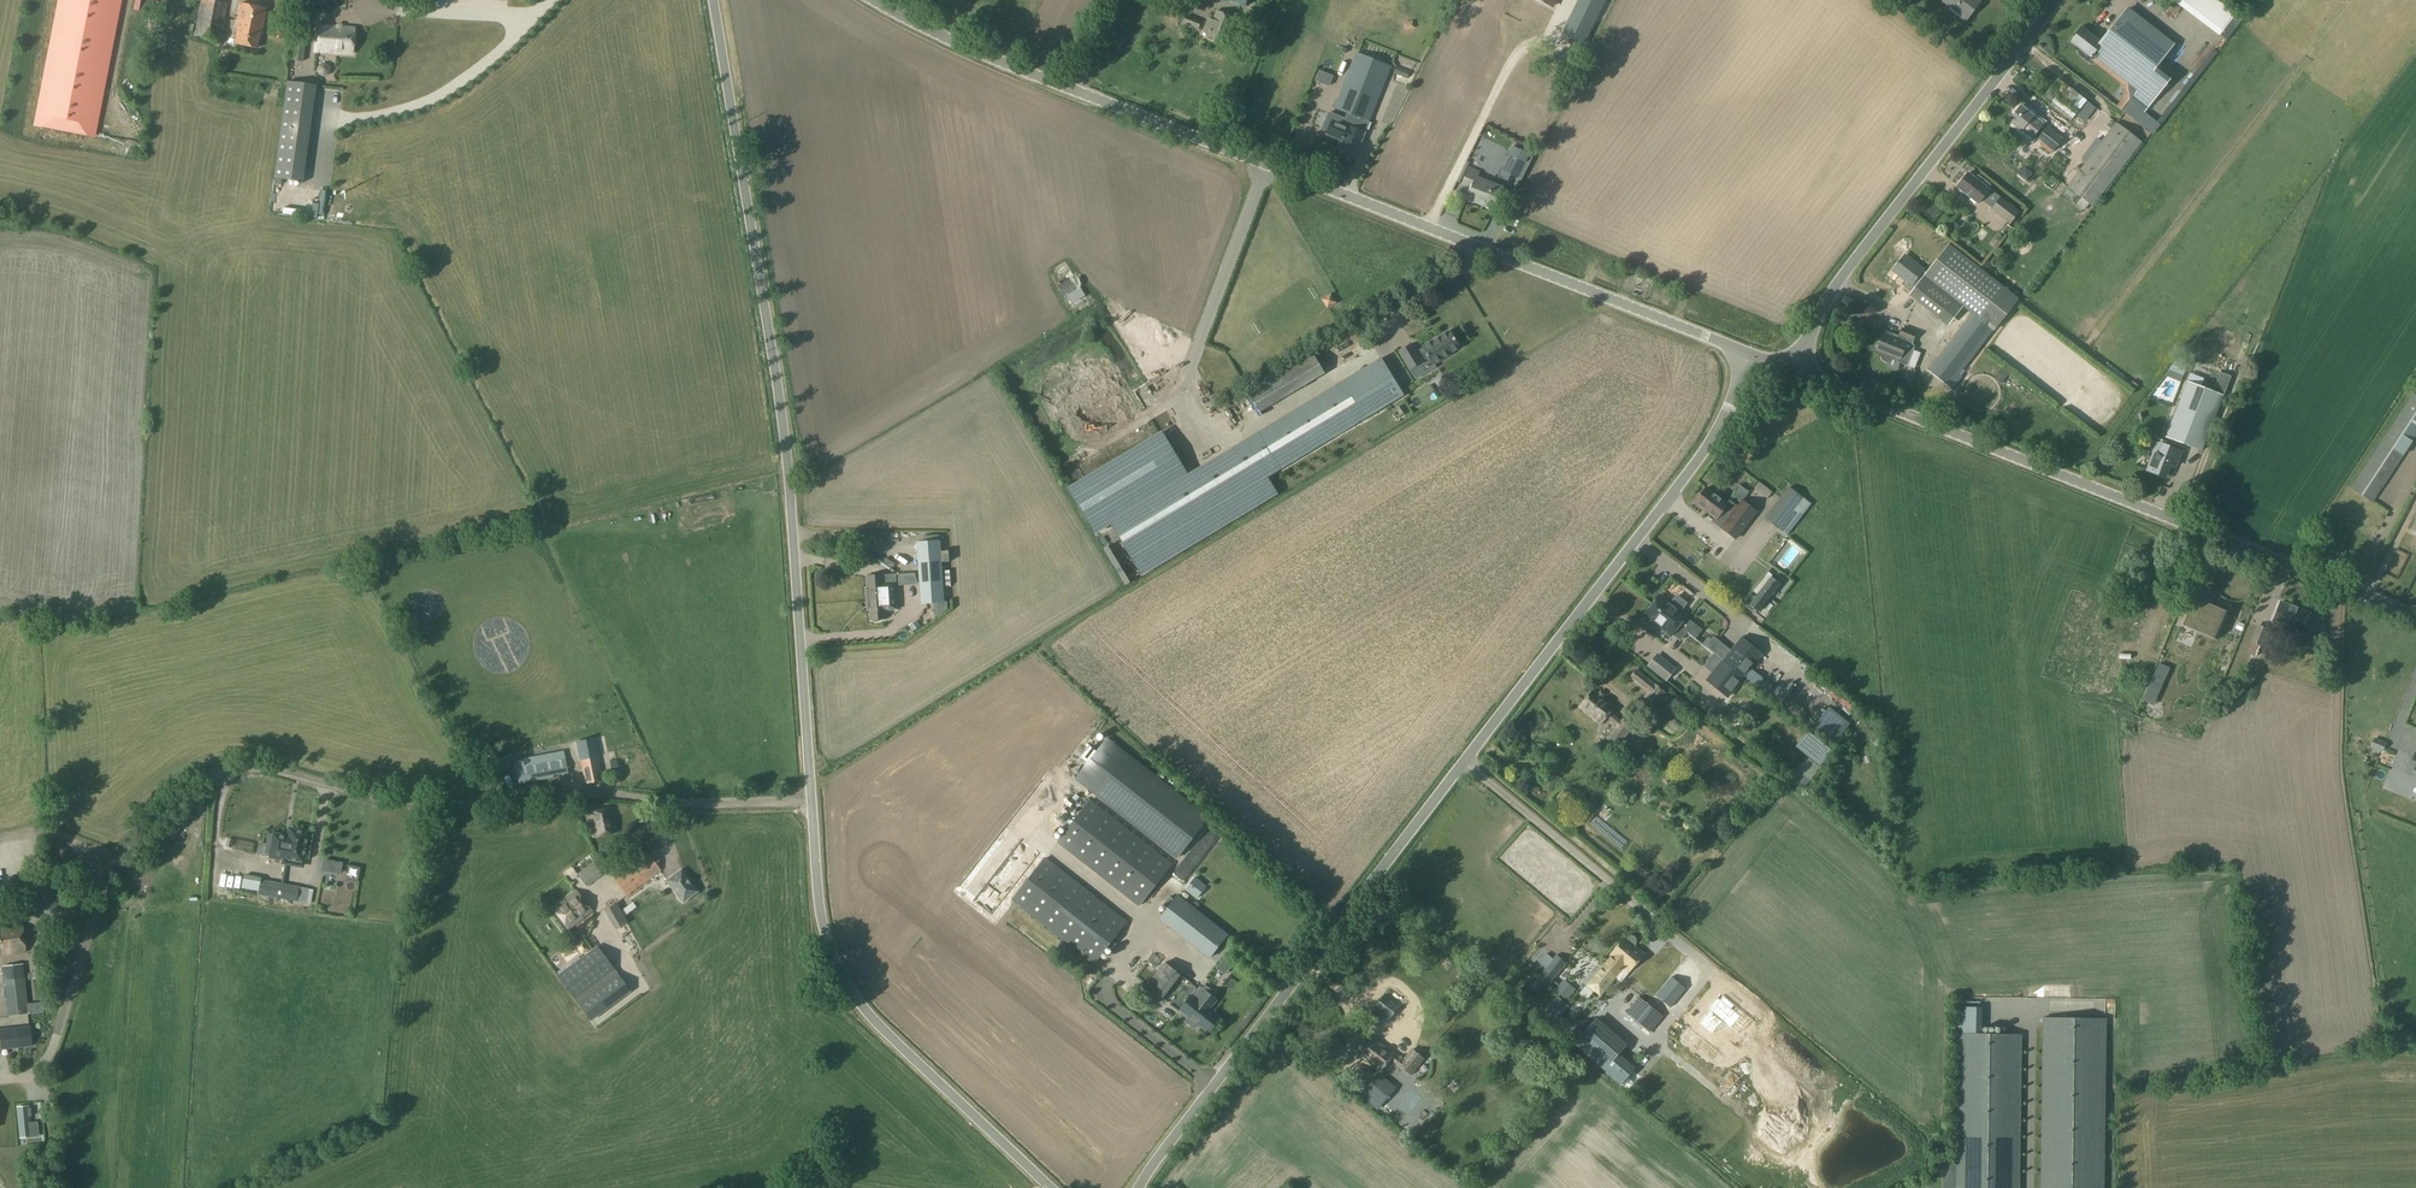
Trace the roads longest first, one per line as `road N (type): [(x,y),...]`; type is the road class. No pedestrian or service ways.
road 1 (unclassified): [(1053,1187),(873,1017),(833,964),(823,931),(779,375),(715,0)]
road 2 (unclassified): [(1138,1187),(1721,435),(1751,355)]
road 3 (tertiary): [(1751,355),(997,58),(875,0)]
road 4 (tertiary): [(2415,616),(1794,371)]
road 5 (unclassified): [(1794,371),(1862,252),(2059,0)]

